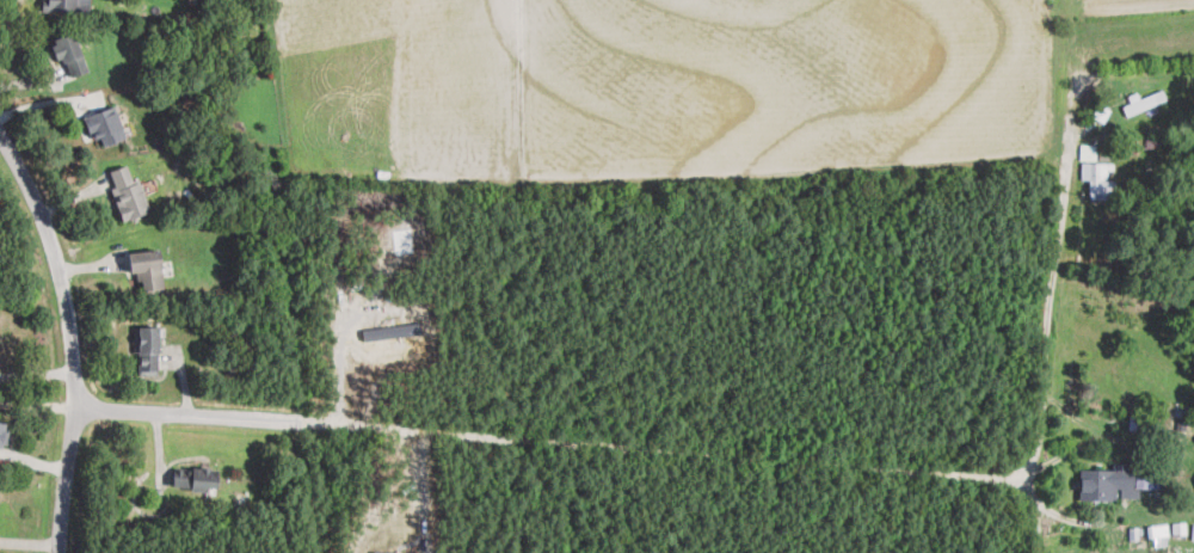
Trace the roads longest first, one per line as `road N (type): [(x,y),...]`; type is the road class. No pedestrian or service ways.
road 1 (residential): [(1036,481),(78,404)]
road 2 (residential): [(1076,88),(1034,552)]
road 3 (residential): [(0,133),(26,170),(67,317),(78,404),(60,552)]

